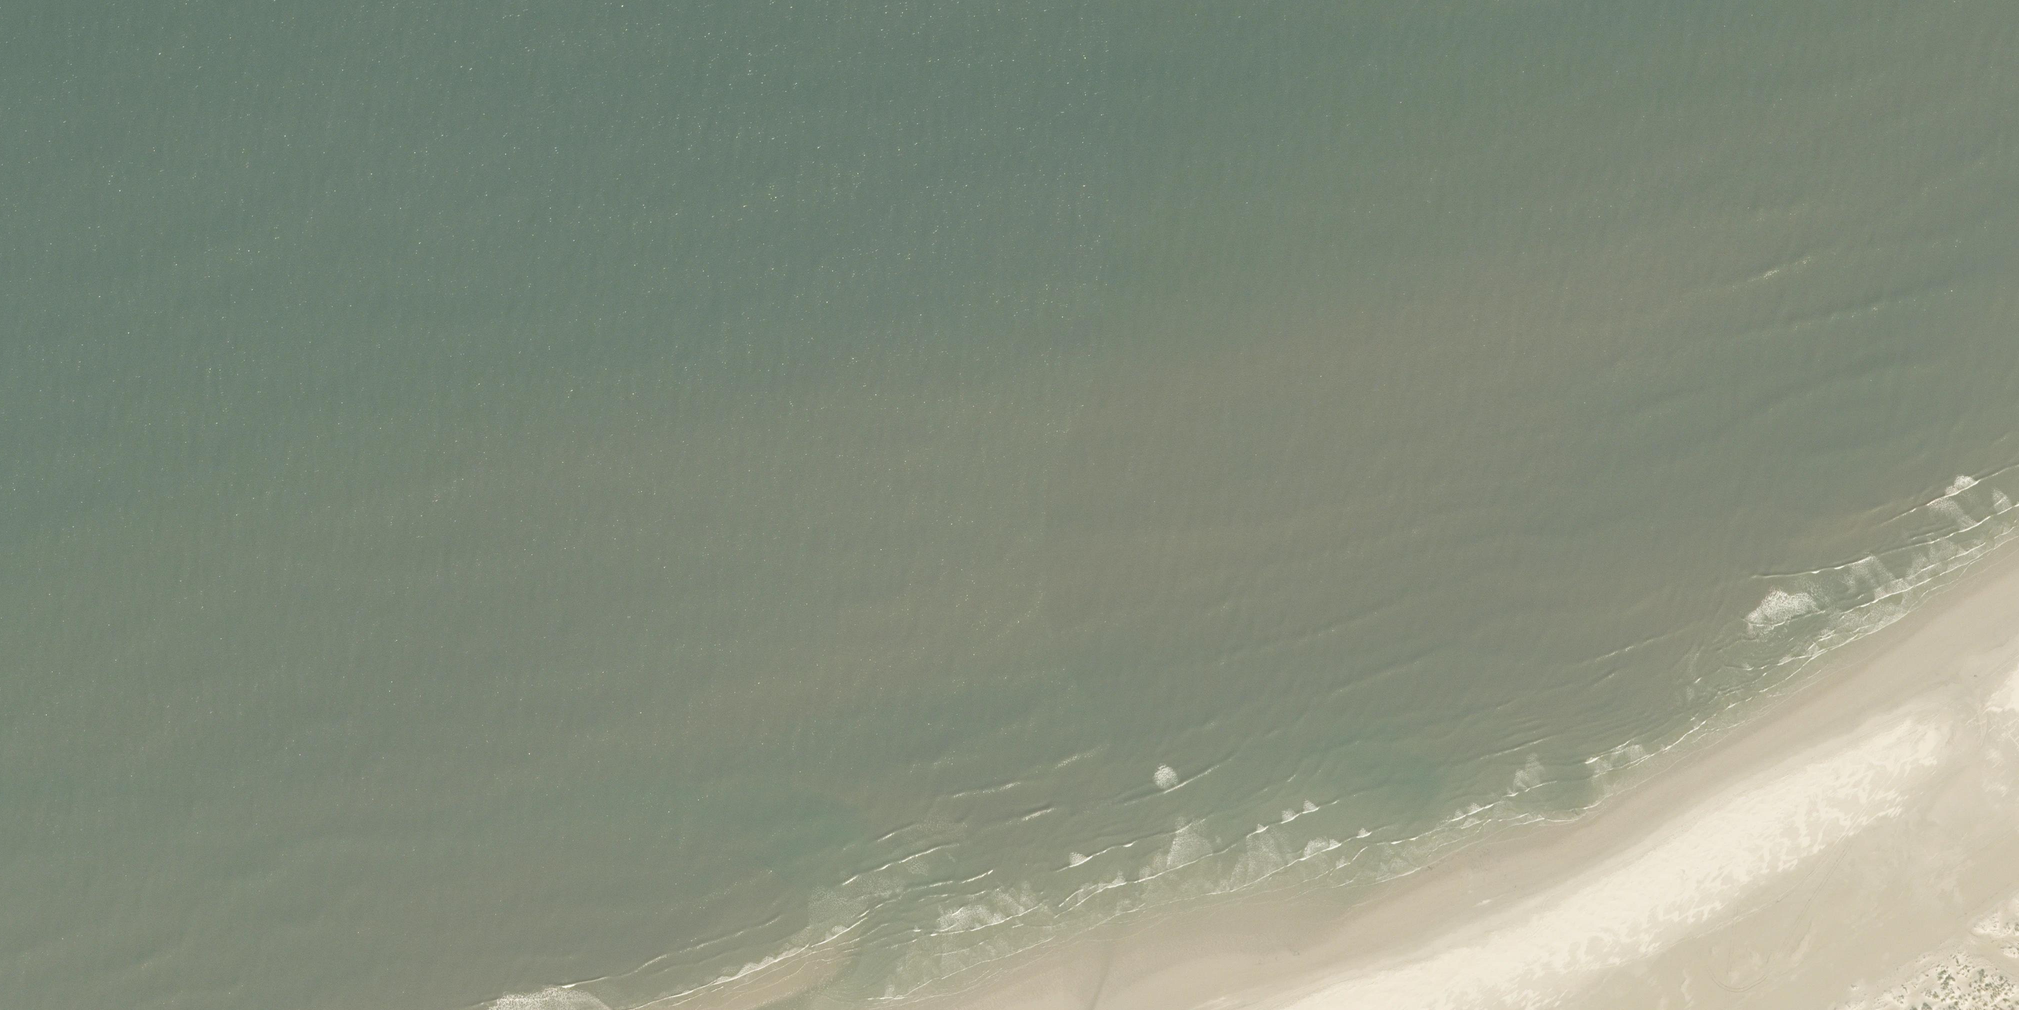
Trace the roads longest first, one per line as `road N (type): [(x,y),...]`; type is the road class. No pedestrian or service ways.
road 1 (track): [(1565,1009),(2018,737)]

